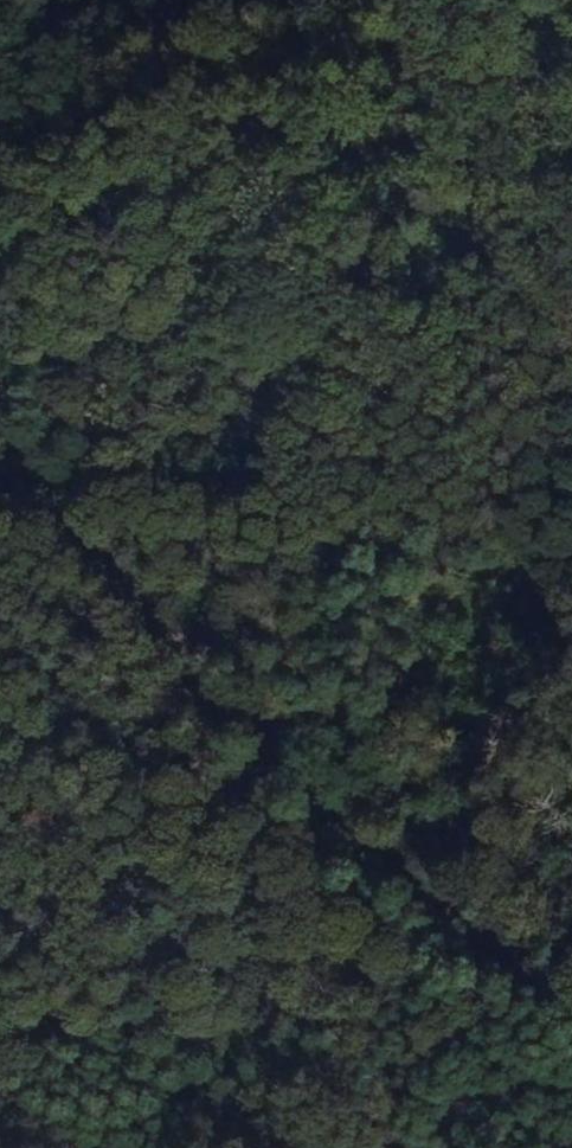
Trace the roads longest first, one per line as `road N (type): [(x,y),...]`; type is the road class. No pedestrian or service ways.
road 1 (unclassified): [(0,407),(55,494),(252,708),(571,984)]

